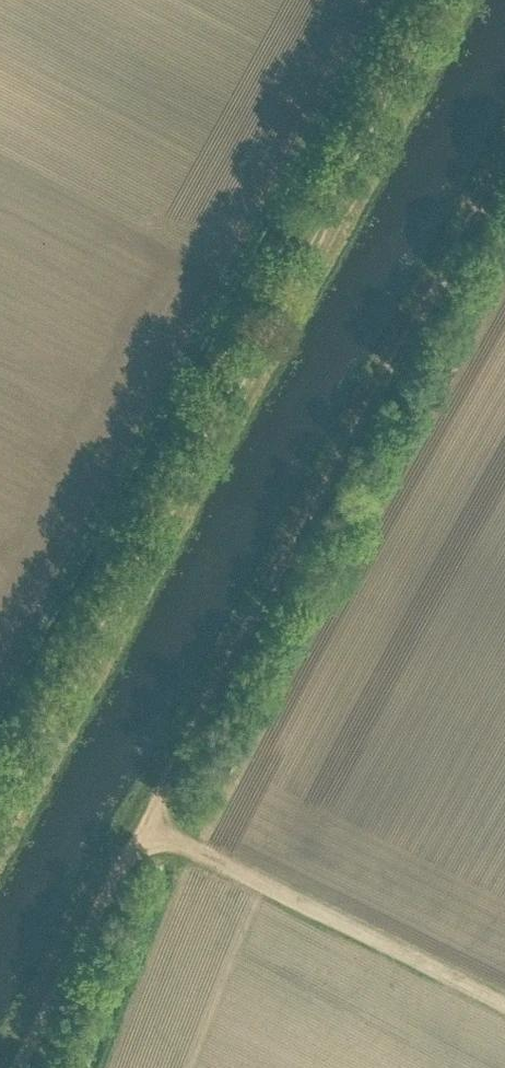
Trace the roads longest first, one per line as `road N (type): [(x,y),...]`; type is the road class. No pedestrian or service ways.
road 1 (track): [(449,0),(0,807)]
road 2 (track): [(142,831),(504,164)]
road 3 (track): [(14,1067),(142,831),(504,1008)]

